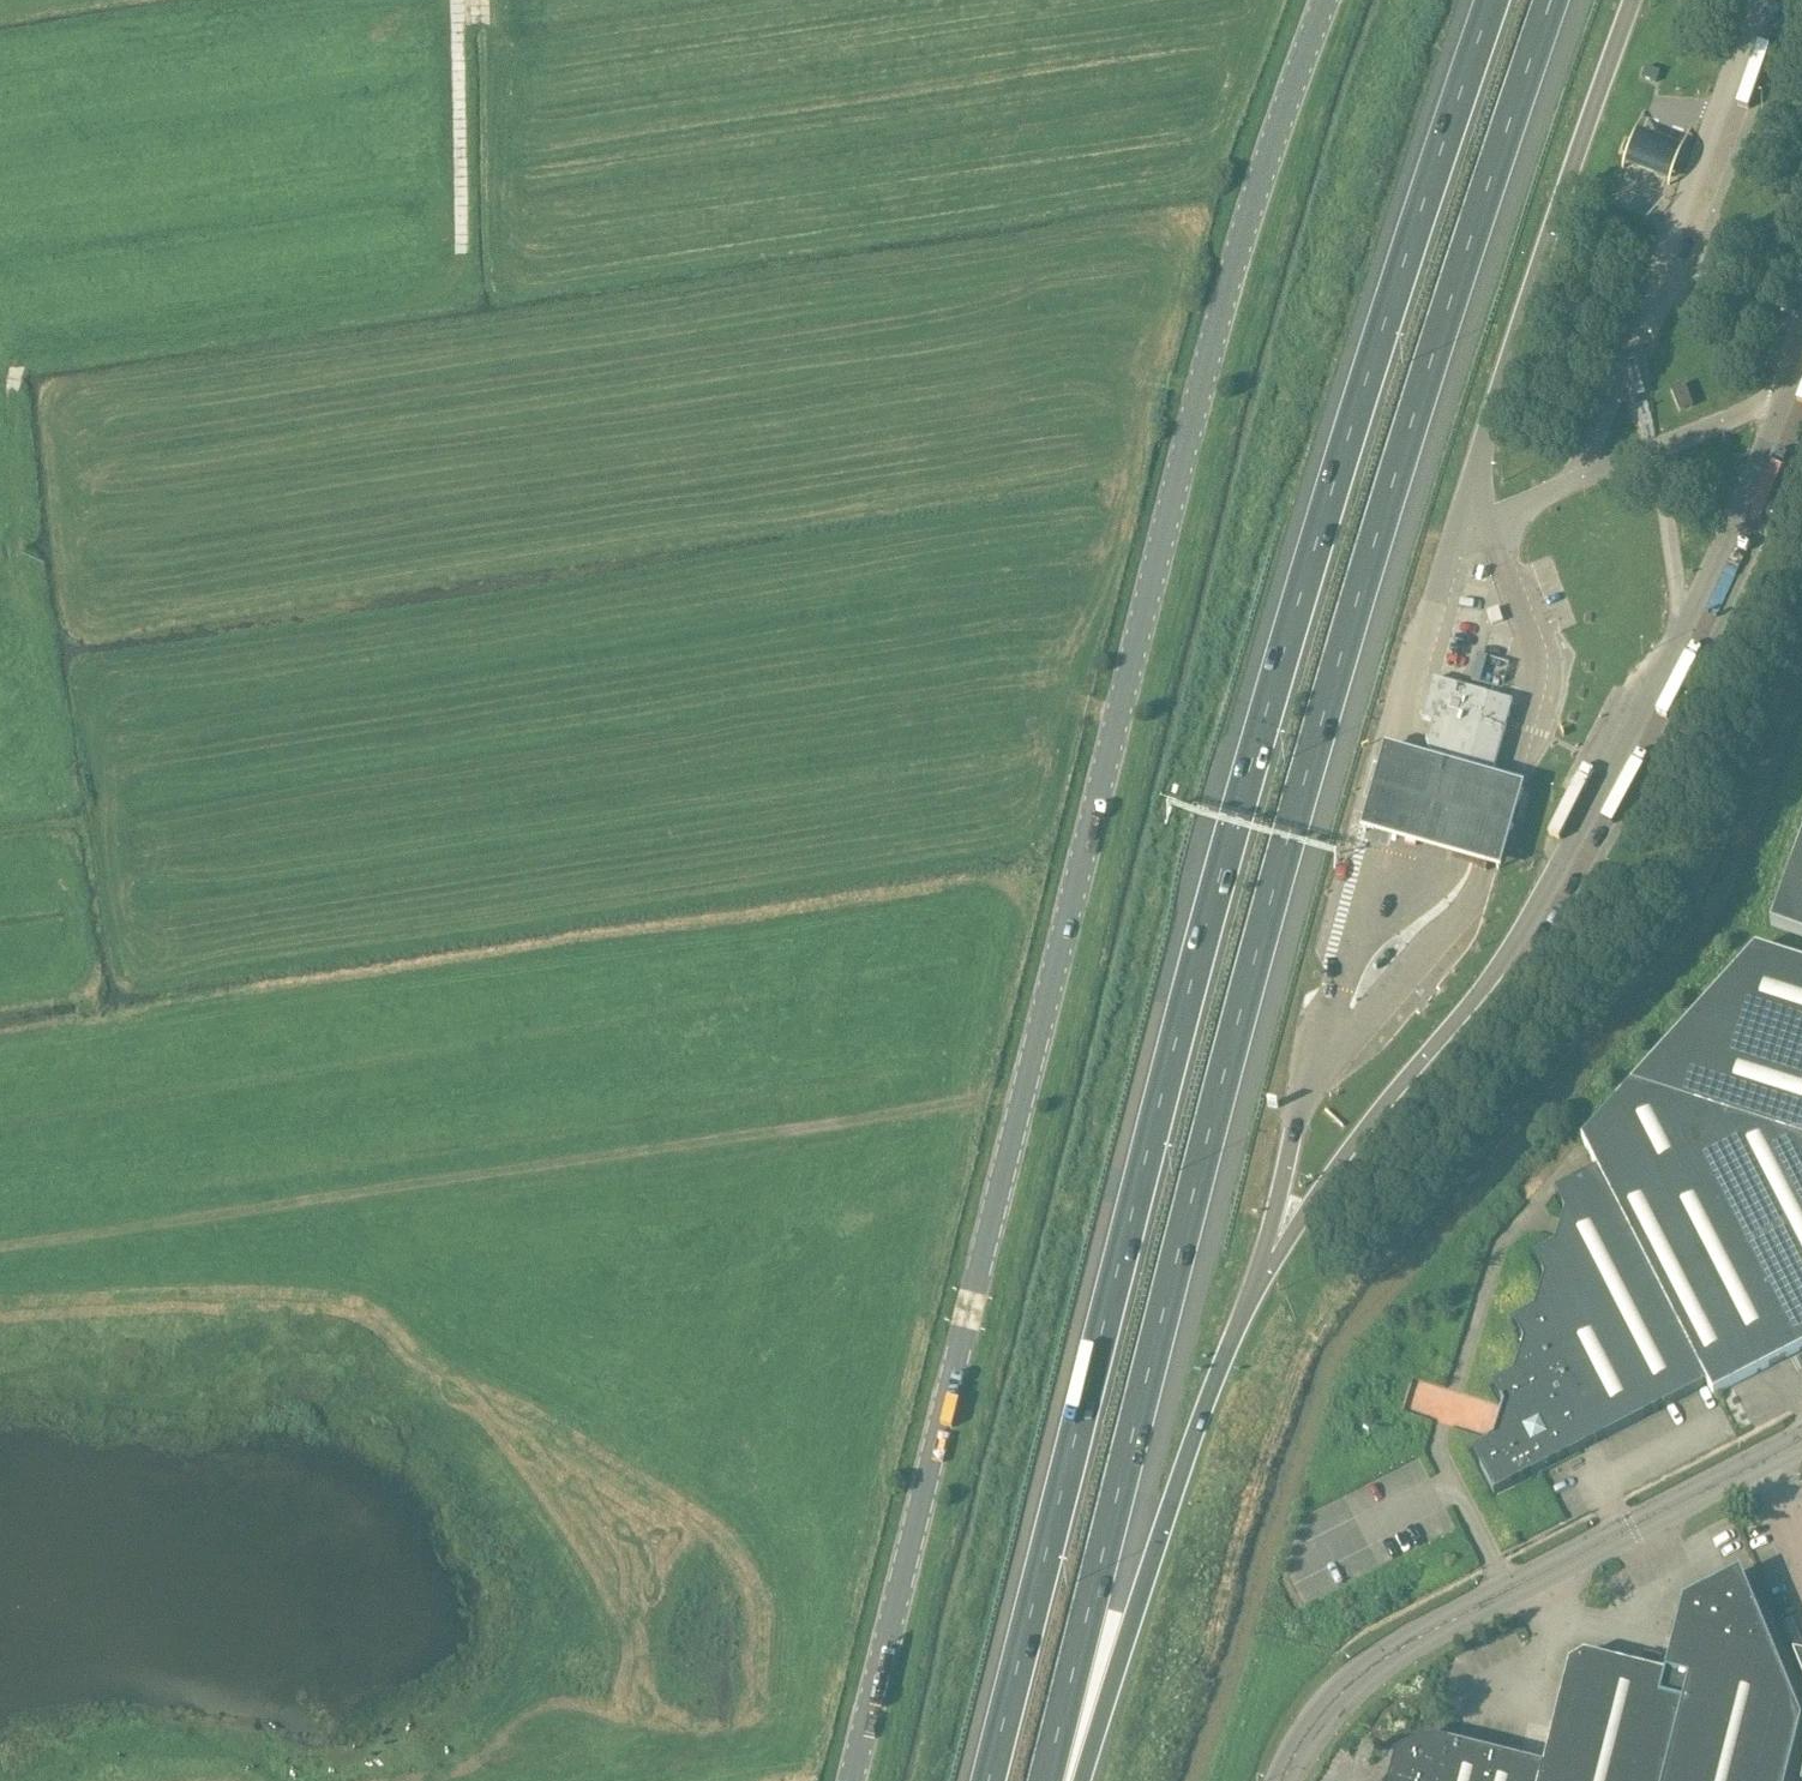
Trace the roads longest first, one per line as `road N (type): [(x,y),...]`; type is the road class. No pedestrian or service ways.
road 1 (motorway): [(1049,1780),(1353,657),(1457,312),(1565,0)]
road 2 (motorway): [(1493,0),(1395,288),(1232,834),(988,1780)]
road 3 (tertiary): [(1332,0),(1239,254),(853,1780)]
road 4 (track): [(0,1230),(210,1210),(904,1107),(1019,1107)]
road 5 (tertiary): [(1284,1780),(1313,1731),(1358,1680),(1415,1642),(1801,1440)]
road 6 (motorway): [(1071,1780),(1121,1662),(1212,1385),(1261,1274)]

